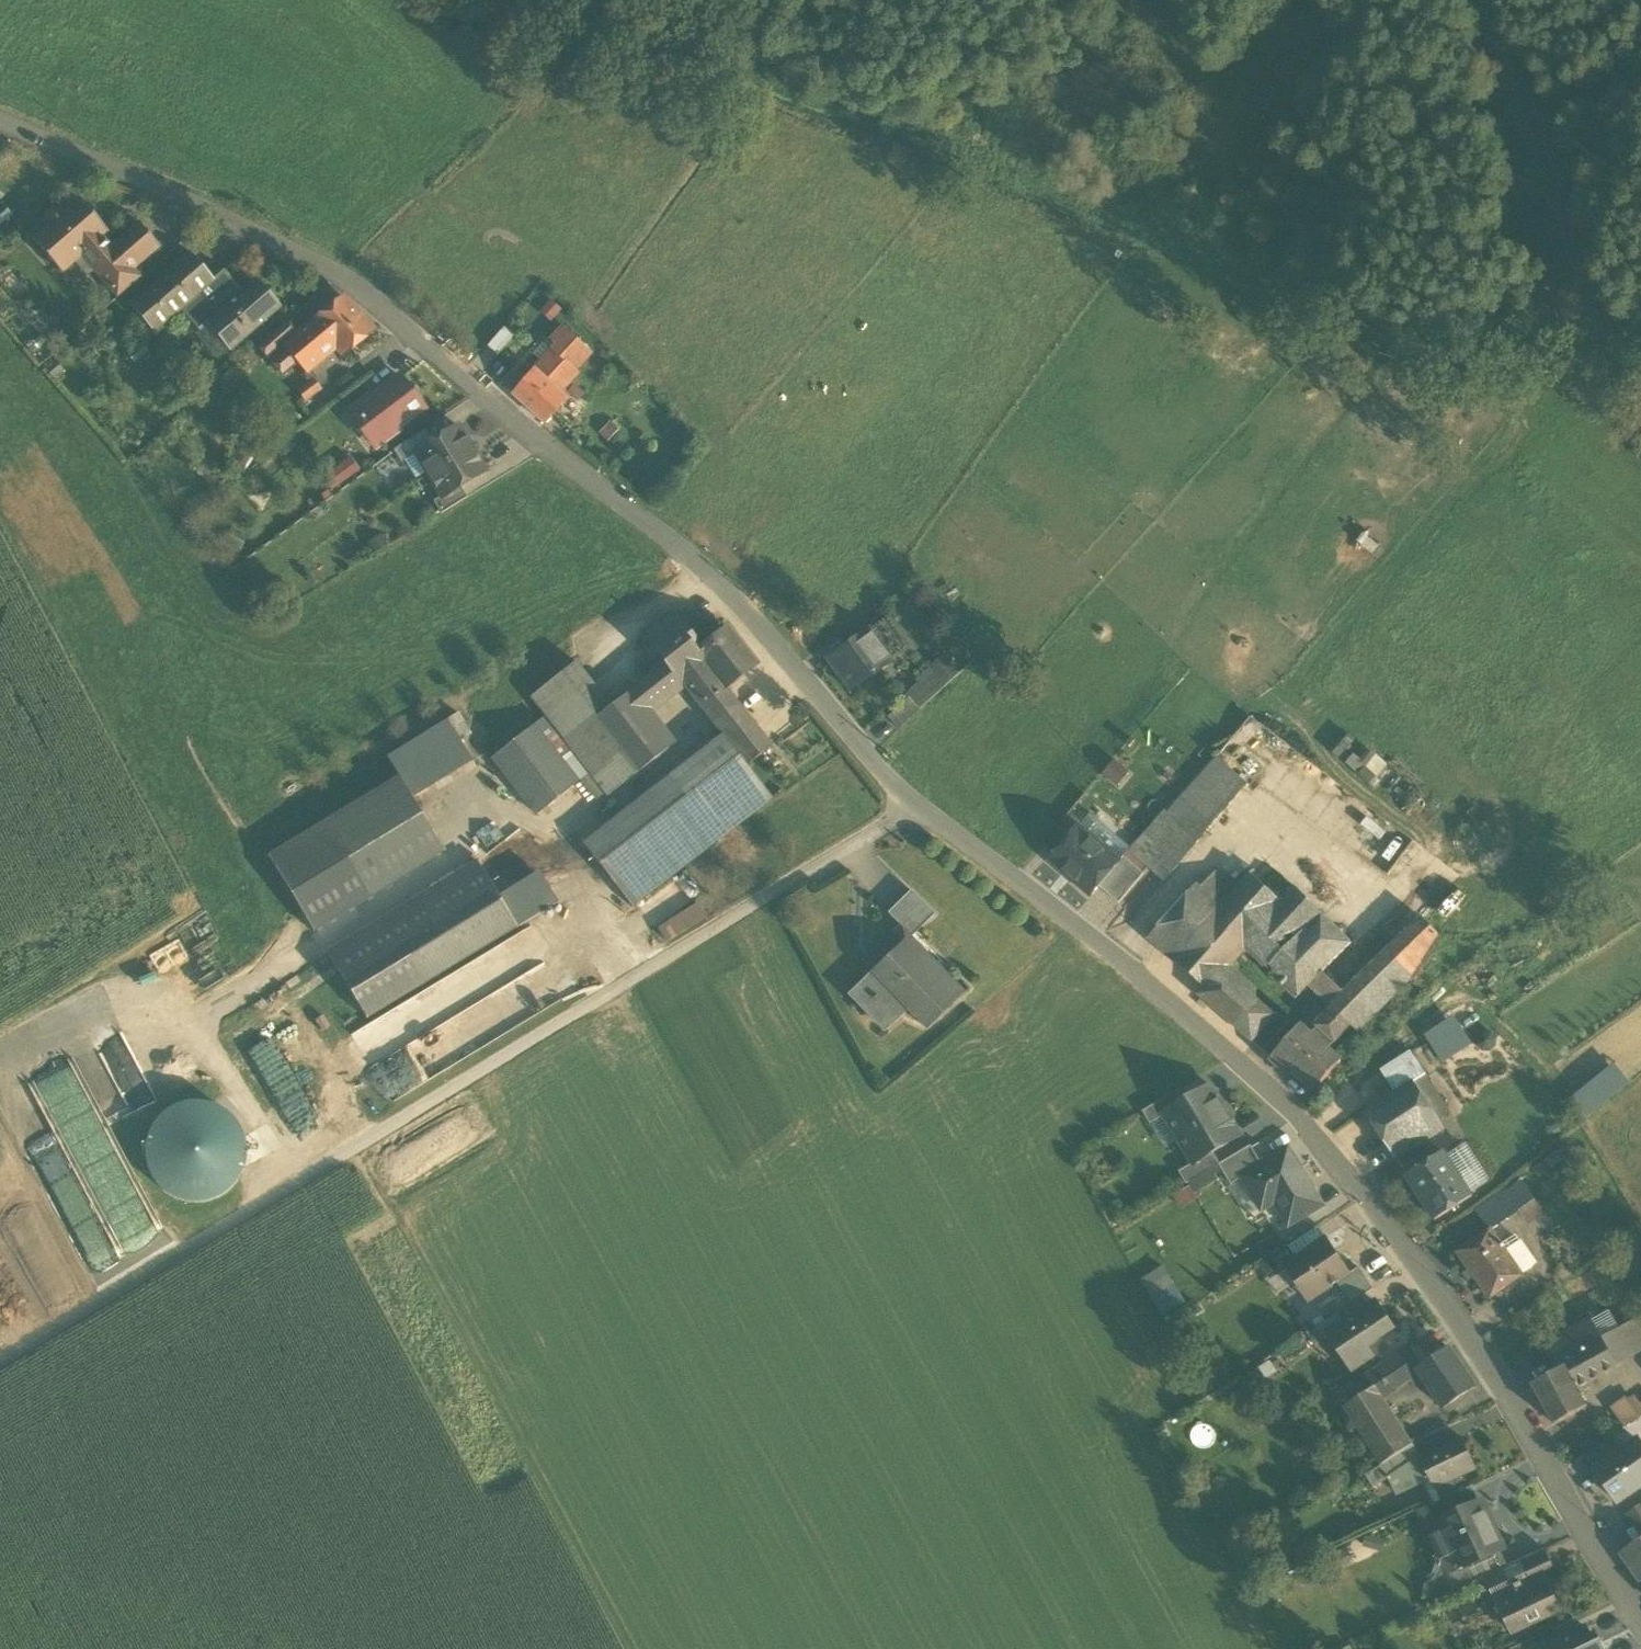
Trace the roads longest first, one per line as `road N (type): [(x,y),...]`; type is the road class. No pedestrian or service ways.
road 1 (residential): [(1640,1613),(1514,1397),(1307,1126),(1135,971),(913,808),(730,594),(352,283),(0,124)]
road 2 (track): [(0,1361),(913,808)]

